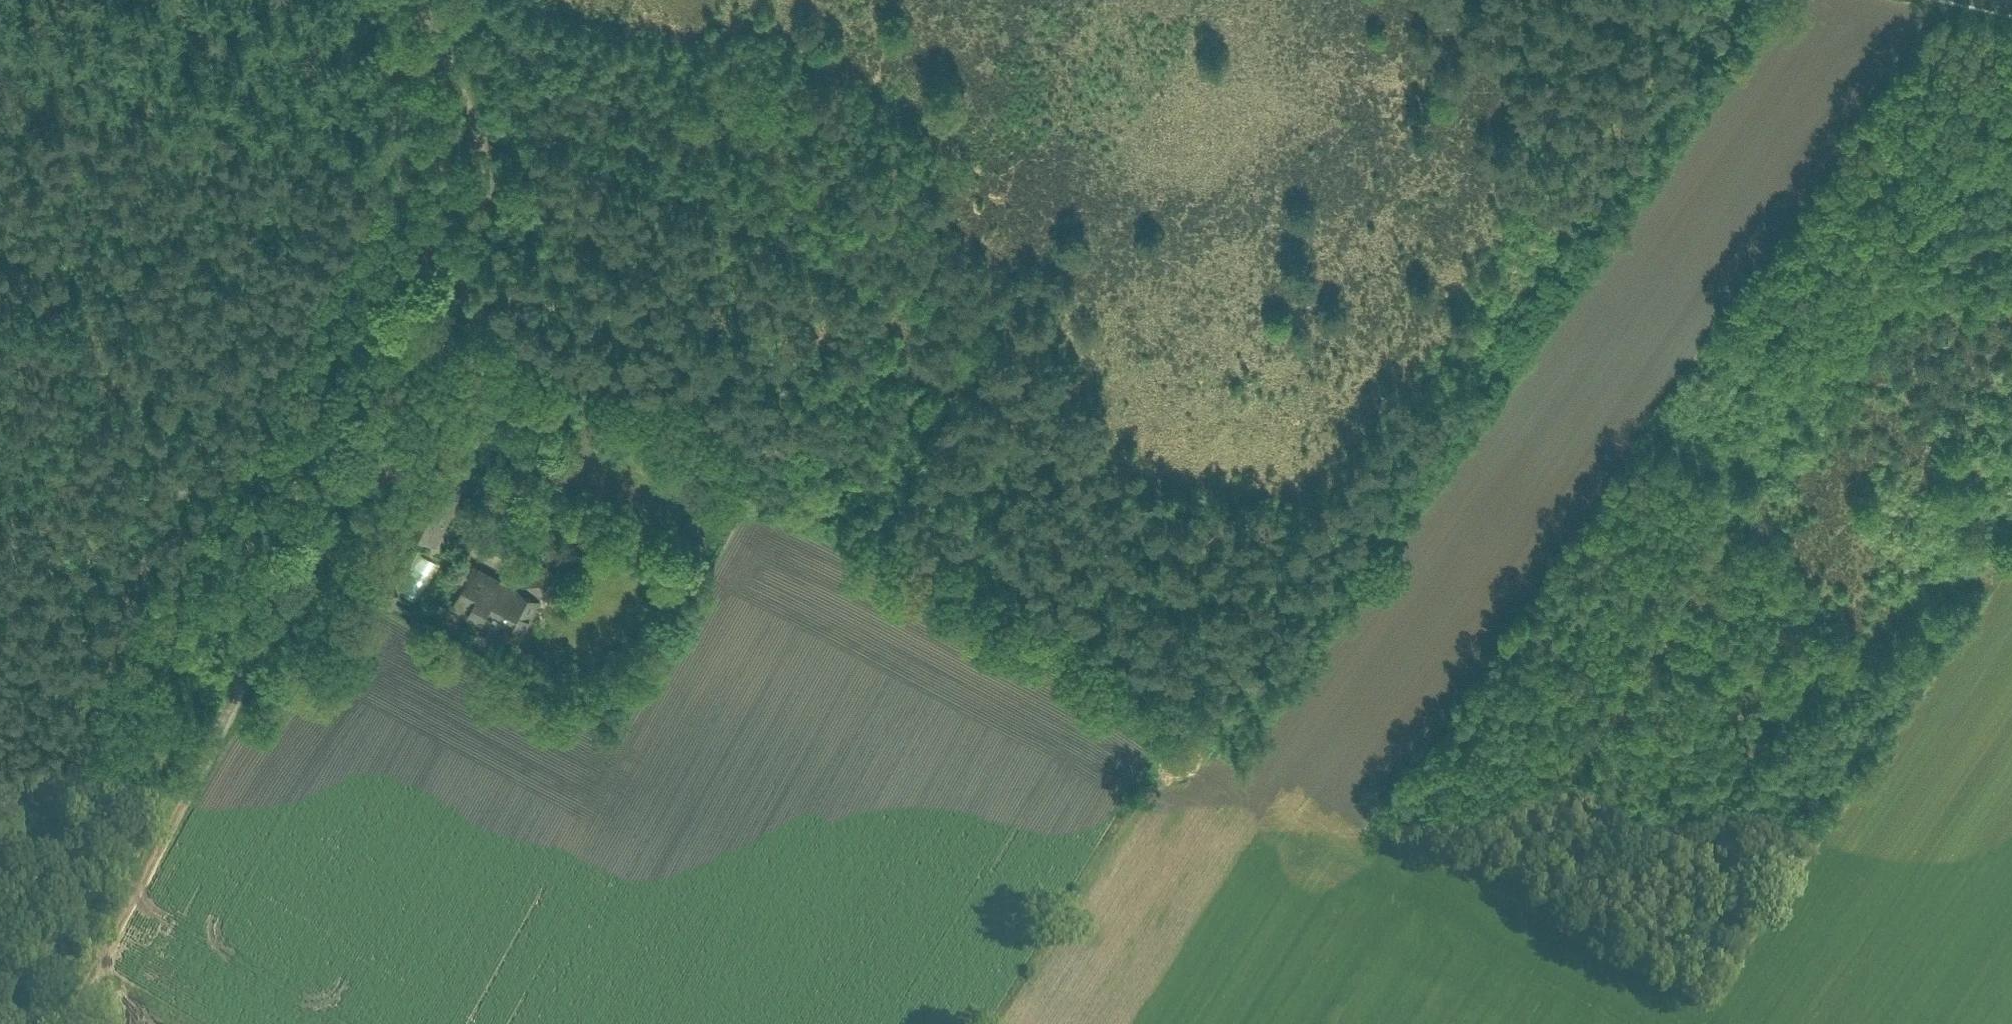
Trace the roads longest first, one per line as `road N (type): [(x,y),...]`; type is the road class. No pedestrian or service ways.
road 1 (track): [(415,0),(471,111),(484,169),(477,219),(311,556),(59,1023)]

